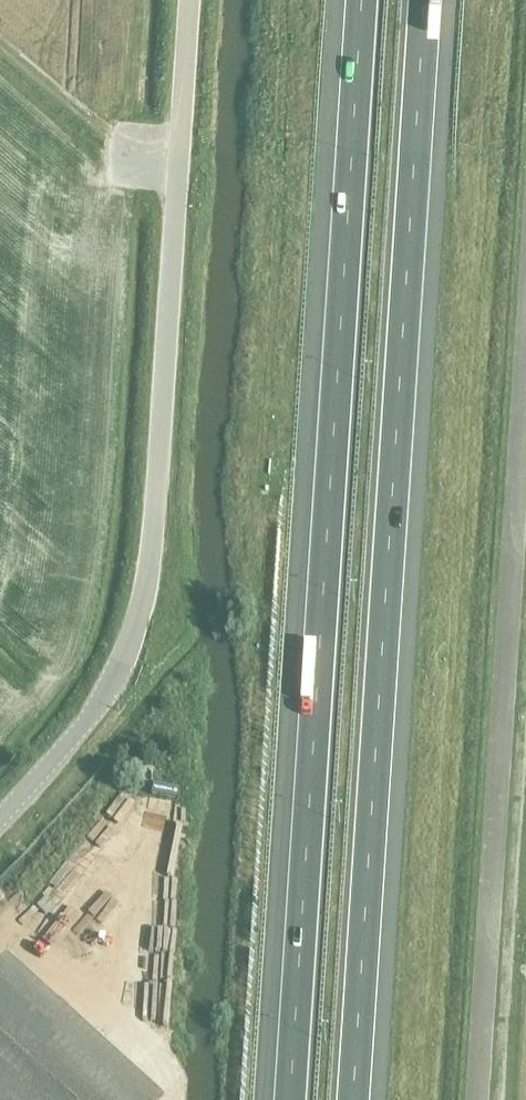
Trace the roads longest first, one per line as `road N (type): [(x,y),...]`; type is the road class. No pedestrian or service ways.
road 1 (motorway): [(352,1099),(425,0)]
road 2 (motorway): [(362,0),(291,1099)]
road 3 (unclassified): [(0,817),(90,716),(124,663),(149,574),(192,0)]

